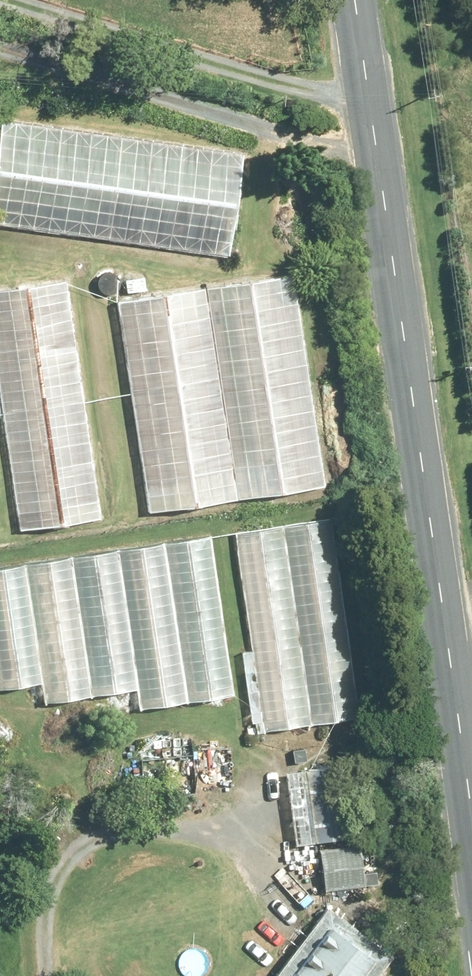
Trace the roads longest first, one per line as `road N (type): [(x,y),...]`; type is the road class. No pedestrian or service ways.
road 1 (unclassified): [(353,0),(471,813)]
road 2 (track): [(368,99),(12,0)]

